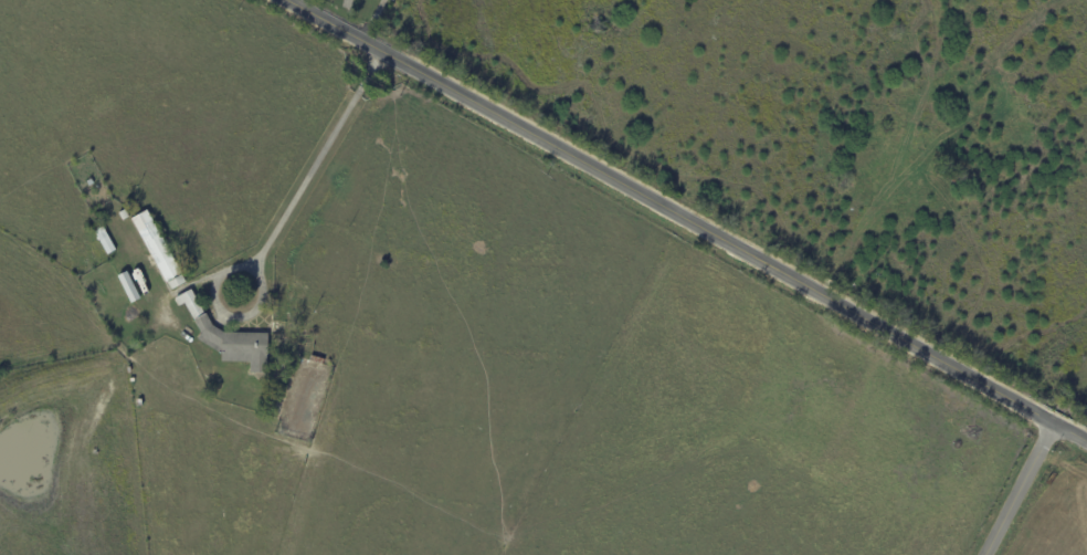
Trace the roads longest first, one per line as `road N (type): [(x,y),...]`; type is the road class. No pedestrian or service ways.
road 1 (tertiary): [(1086,434),(298,0)]
road 2 (residential): [(982,554),(1056,417)]

